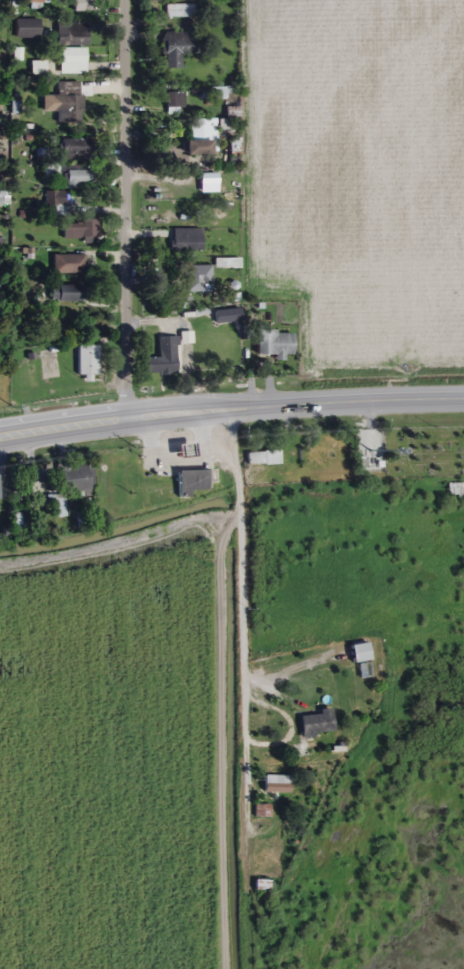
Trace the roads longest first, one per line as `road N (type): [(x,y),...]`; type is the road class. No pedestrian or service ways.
road 1 (primary): [(0,436),(311,401),(463,399)]
road 2 (residential): [(127,416),(127,0)]

